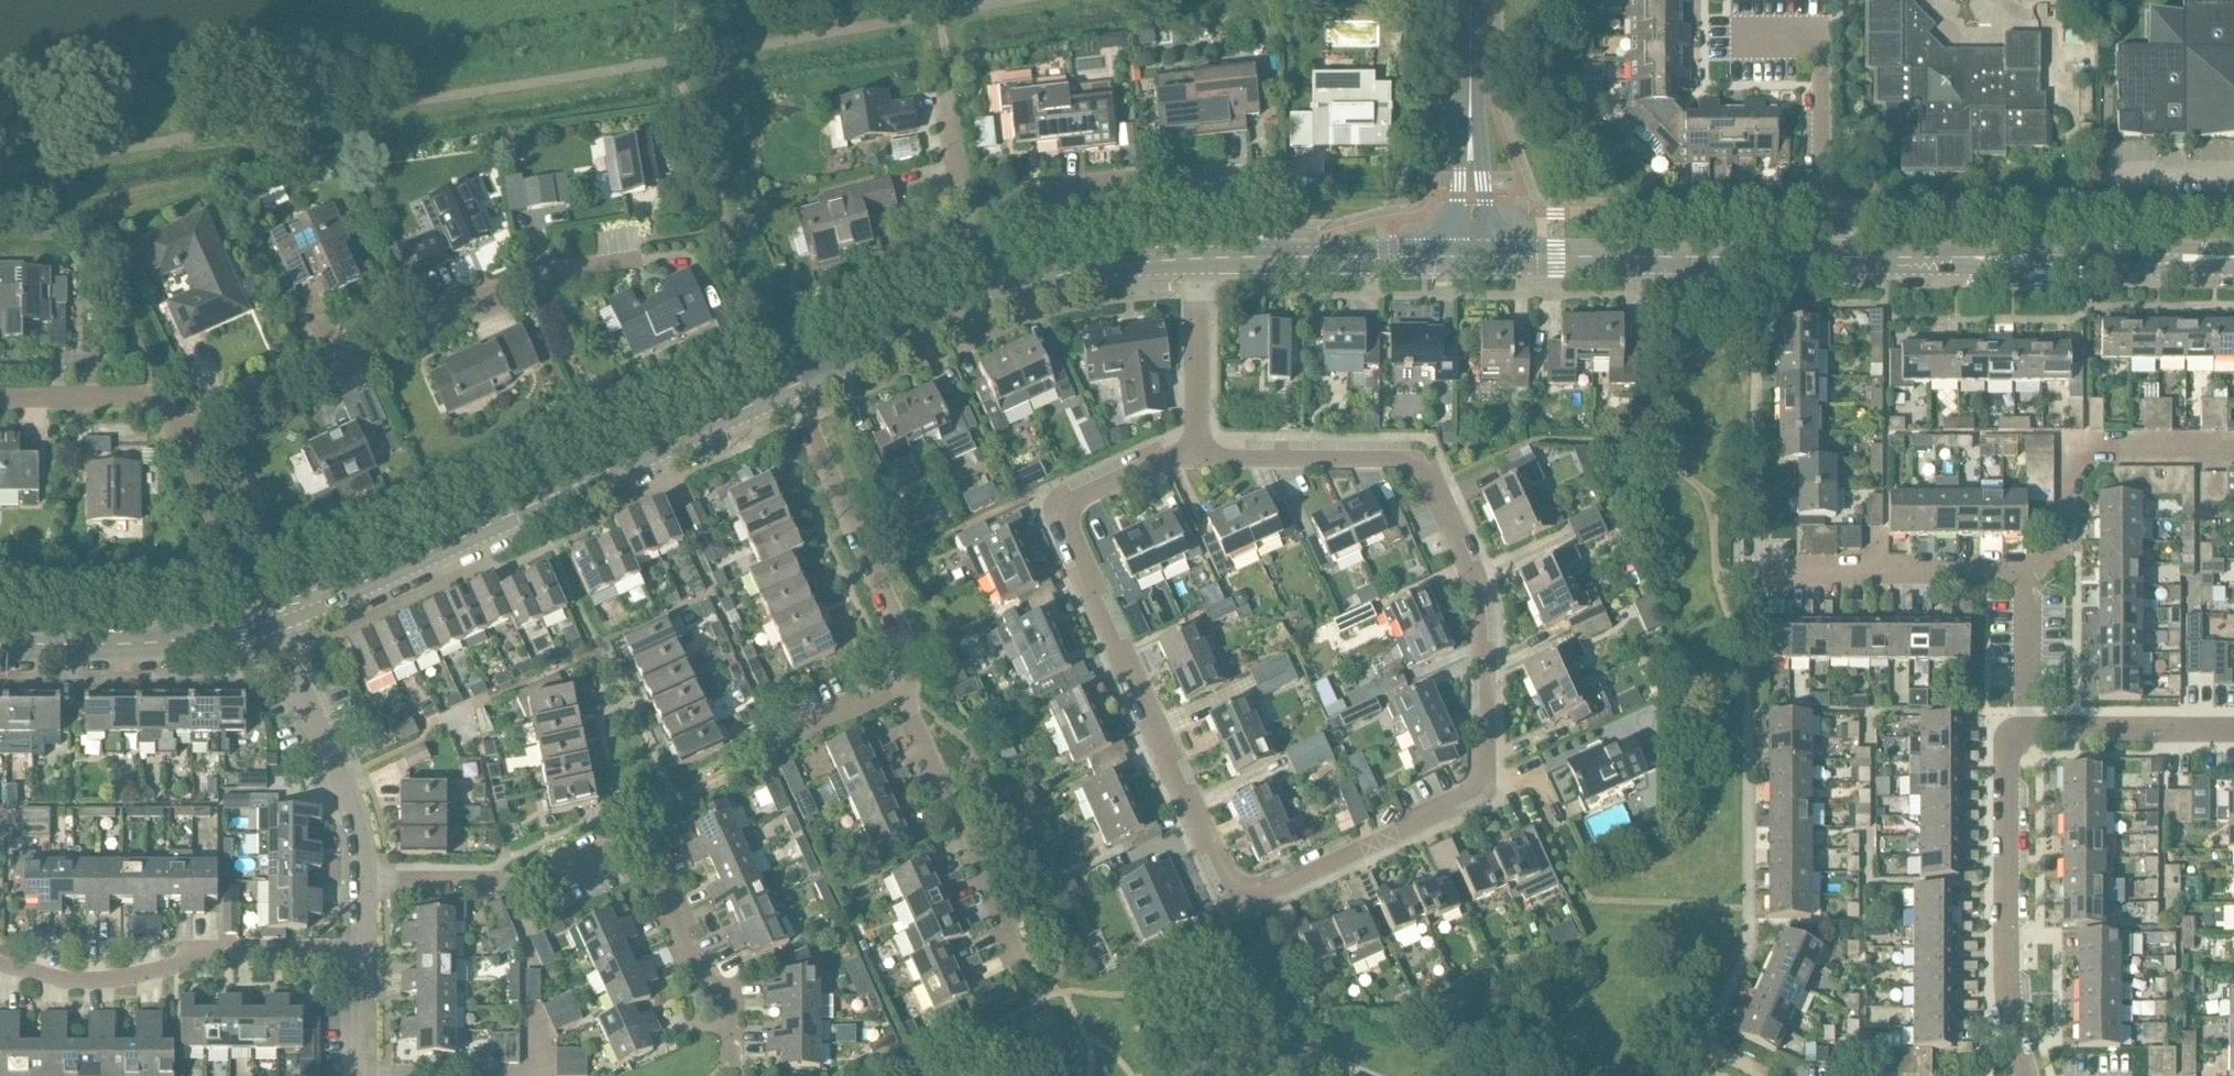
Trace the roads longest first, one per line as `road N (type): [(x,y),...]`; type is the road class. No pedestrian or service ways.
road 1 (residential): [(1419,463),(1478,599),(1480,799),(1283,891),(1237,902),(1053,515),(1149,472),(1199,463)]
road 2 (tertiary): [(261,623),(789,389)]
road 3 (residential): [(729,1058),(725,993),(695,969),(645,849),(618,846),(524,884),(364,880)]
road 4 (residential): [(178,433),(518,281),(638,264)]
road 5 (tertiary): [(1820,258),(2233,258)]
road 6 (residential): [(0,967),(62,984),(122,985),(211,952),(364,952)]
road 7 (residential): [(2028,1075),(2009,997),(2009,752),(2026,730)]
road 8 (tertiary): [(1471,257),(1820,258)]
road 9 (residential): [(910,684),(908,647),(789,389)]
road 10 (residential): [(1820,258),(1822,38),(1731,37)]
road 11 (residential): [(1022,964),(971,831),(955,814),(908,706),(910,684)]
road 12 (residential): [(972,215),(1135,181),(1271,178)]
road 13 (residential): [(2024,571),(2067,536),(2066,450),(2218,451)]
road 14 (residential): [(364,880),(356,816),(261,623)]
road 15 (tertiary): [(1203,259),(1471,257)]
road 16 (tertiary): [(0,644),(156,642),(261,623)]
road 17 (residential): [(1765,576),(2024,571)]
road 18 (tertiary): [(1471,257),(1470,0)]
road 19 (tertiary): [(789,389),(996,295)]
road 20 (residential): [(363,1071),(534,1071),(535,1016)]
road 21 (residential): [(1199,463),(1419,463)]
road 22 (tertiary): [(996,295),(1079,271),(1203,259)]
road 23 (residential): [(178,433),(261,623)]
road 24 (residential): [(2026,730),(2233,730)]
road 25 (residential): [(1199,463),(1203,259)]
road 26 (residential): [(0,397),(150,397),(178,433)]
road 27 (residential): [(761,747),(910,684)]
road 28 (residential): [(2026,730),(2024,571)]

